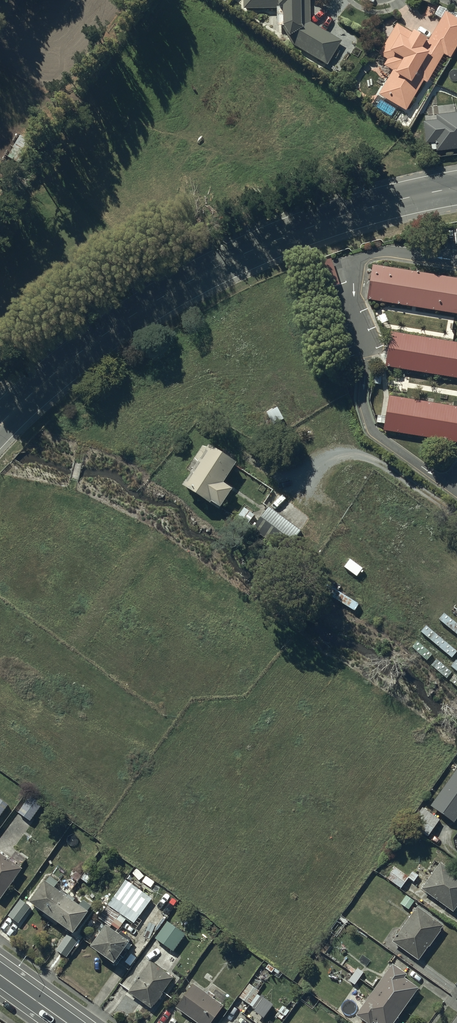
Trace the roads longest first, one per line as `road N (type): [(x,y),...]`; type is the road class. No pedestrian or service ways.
road 1 (primary): [(0,424),(105,334),(187,283),(344,215),(456,187)]

